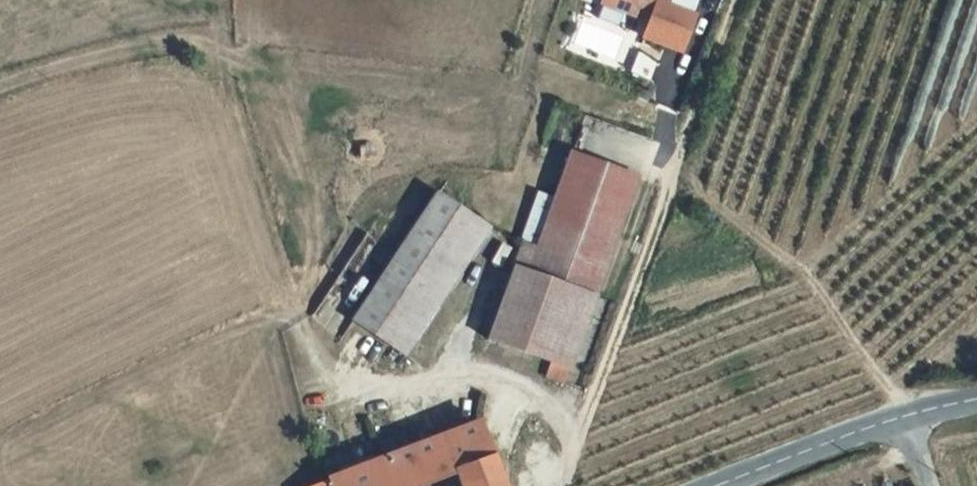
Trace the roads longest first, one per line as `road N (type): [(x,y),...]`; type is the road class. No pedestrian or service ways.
road 1 (track): [(568,485),(741,0)]
road 2 (tertiary): [(905,416),(715,485)]

